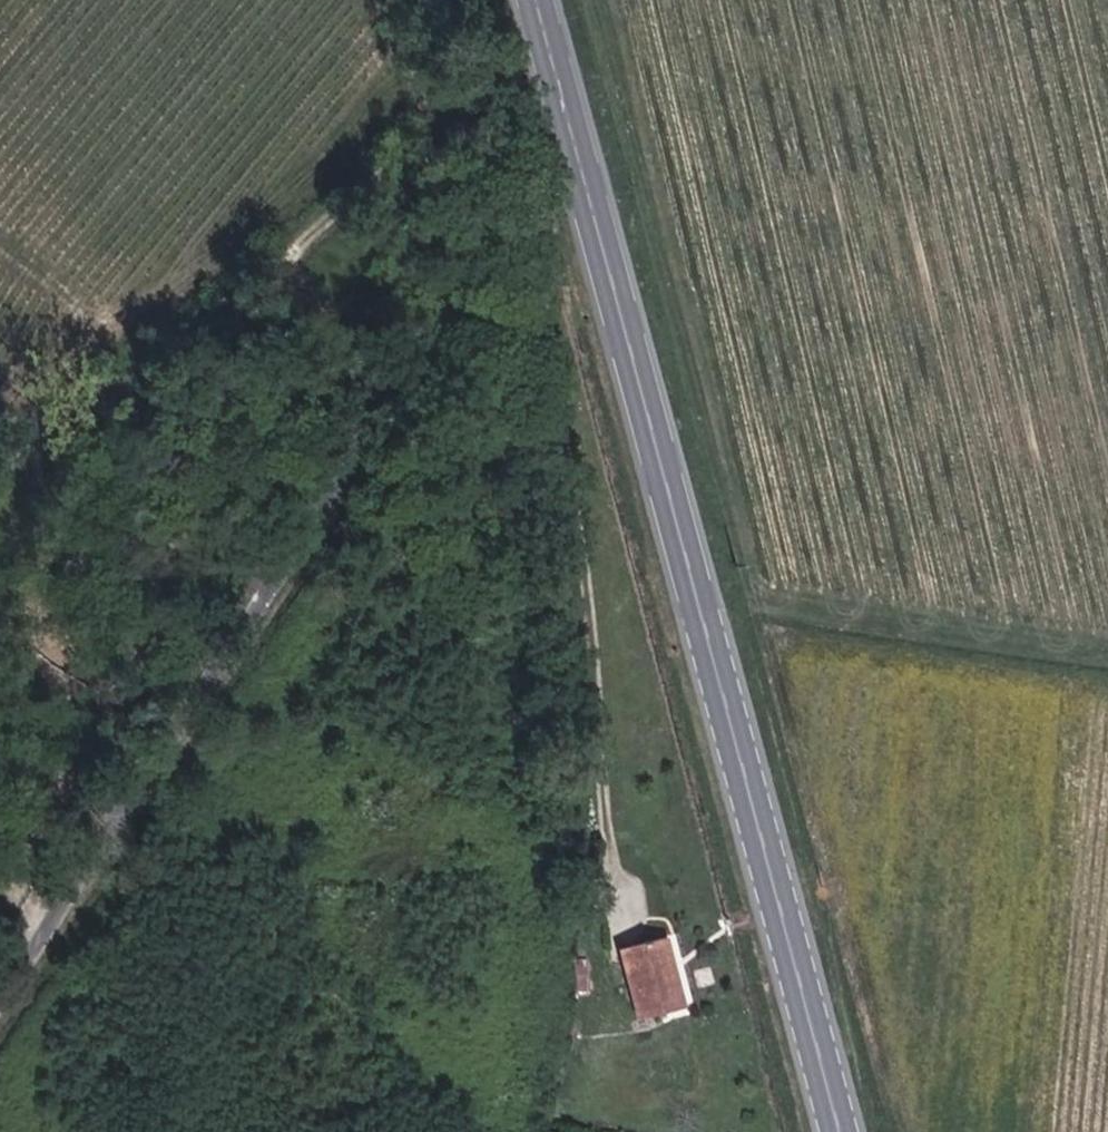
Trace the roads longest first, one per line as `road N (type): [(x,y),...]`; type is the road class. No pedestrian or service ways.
road 1 (unclassified): [(580,155),(528,181),(0,1002)]
road 2 (primary): [(580,155),(839,1131)]
road 3 (primary): [(539,0),(580,155)]

